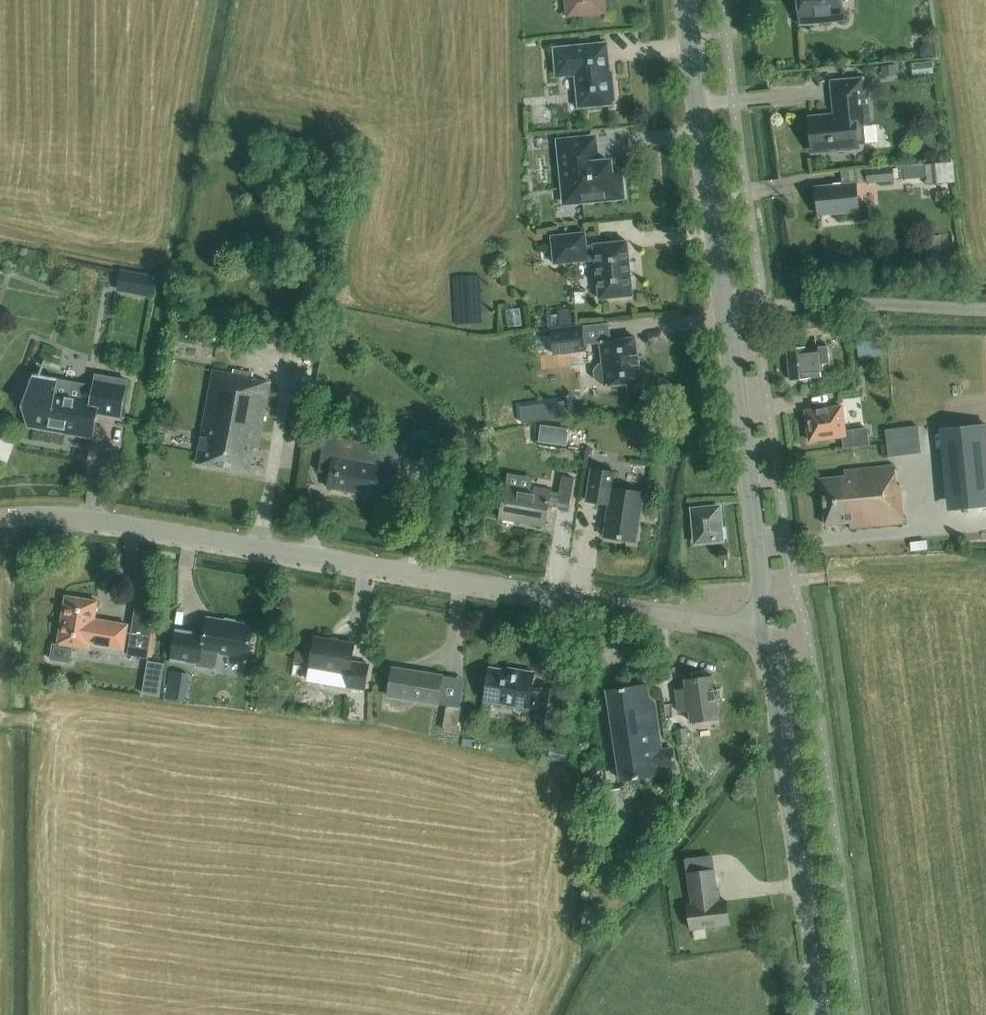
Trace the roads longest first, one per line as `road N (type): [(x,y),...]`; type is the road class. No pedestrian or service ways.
road 1 (tertiary): [(0,517),(123,523),(582,601),(754,622)]
road 2 (secondary): [(754,622),(762,582),(685,0)]
road 3 (secondary): [(820,1014),(775,671),(754,622)]

